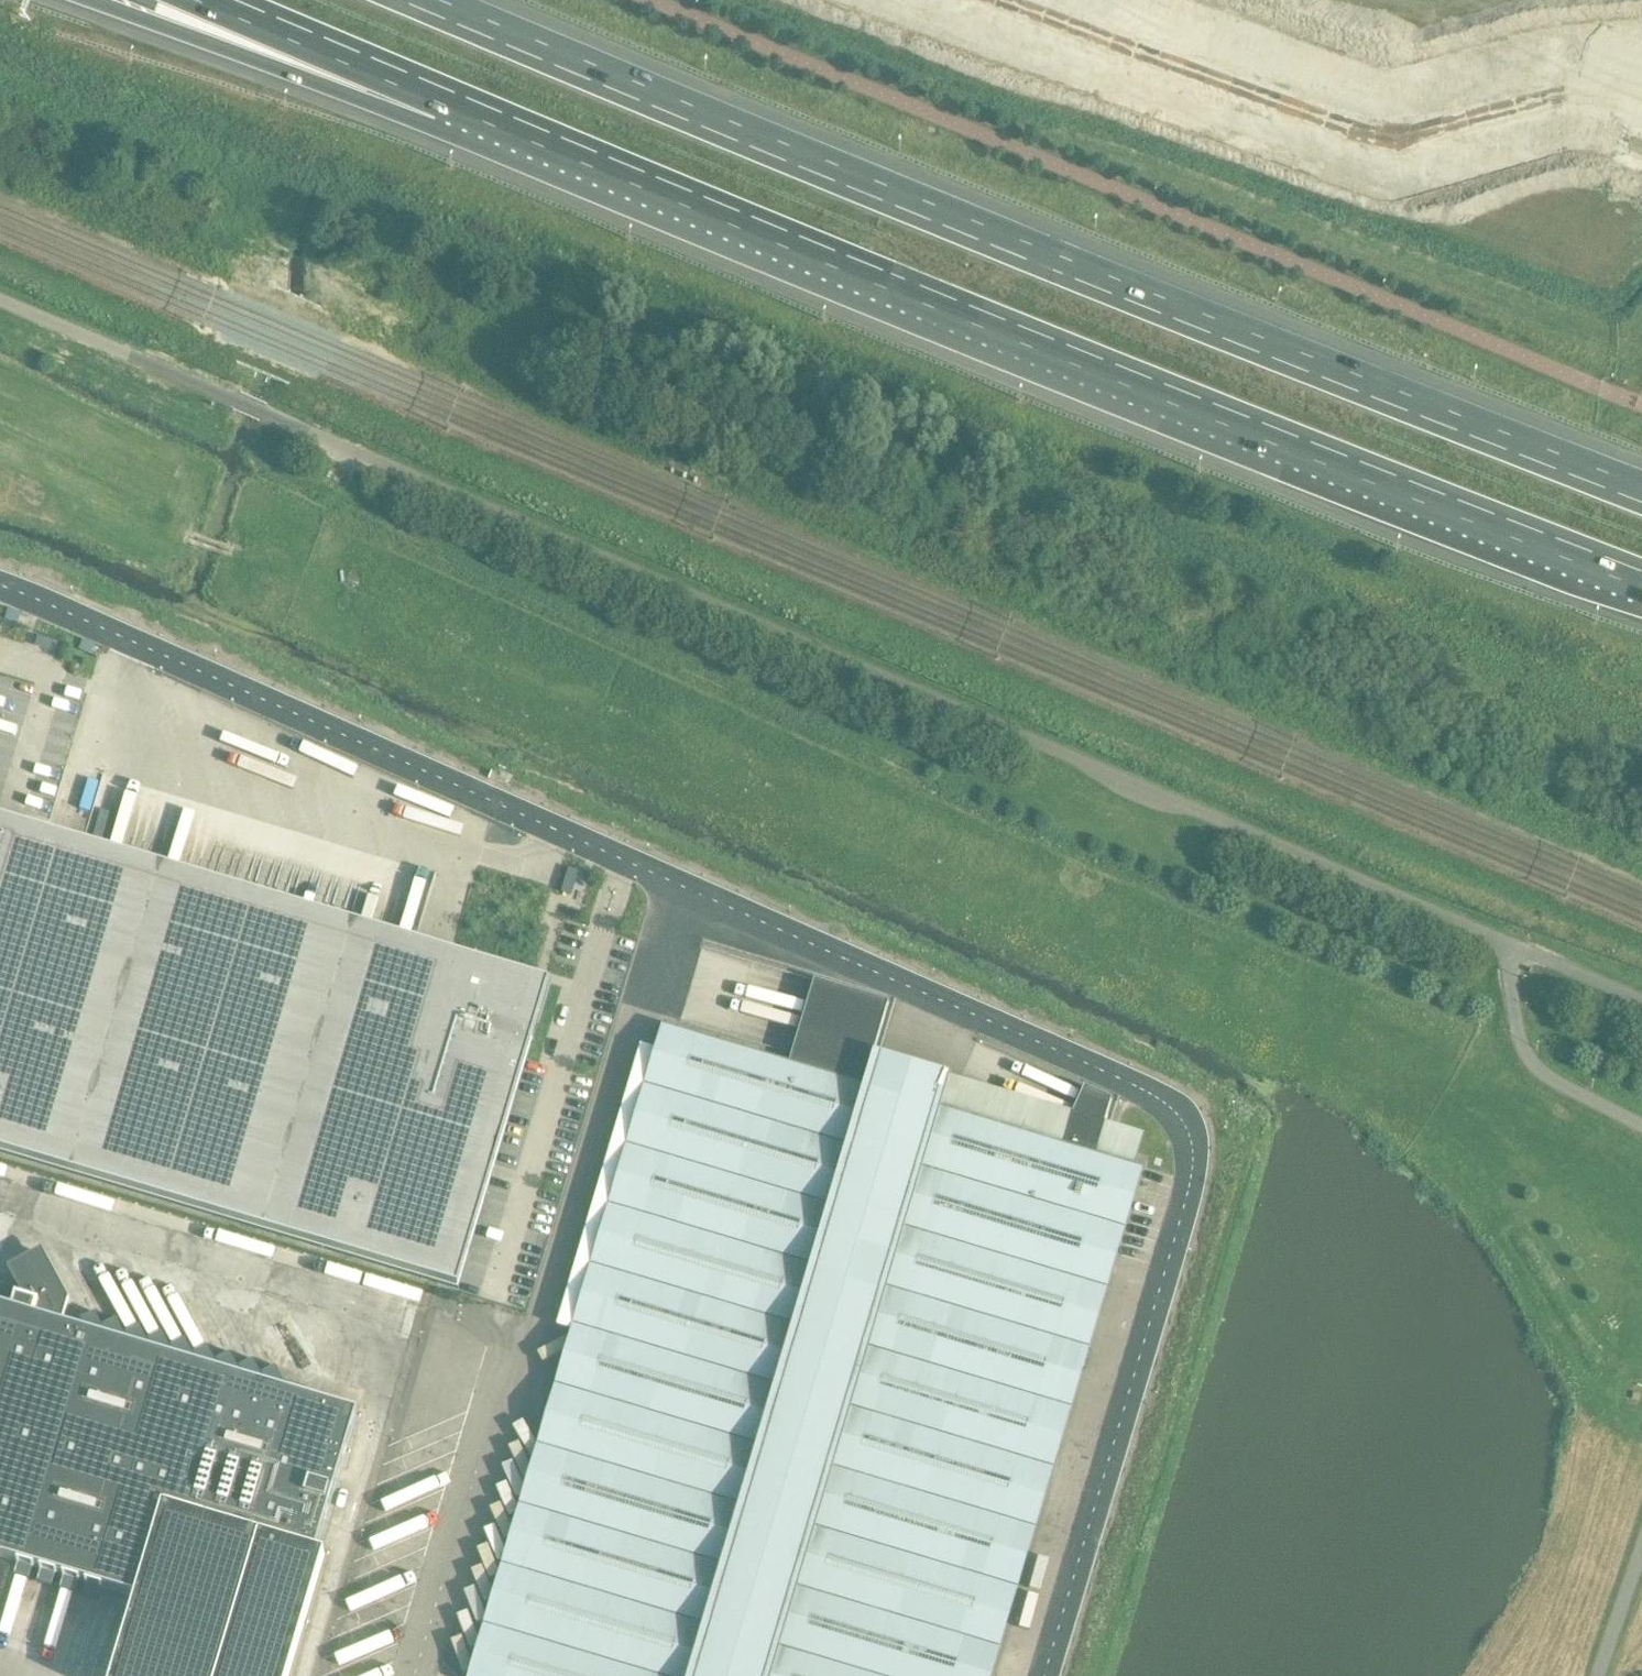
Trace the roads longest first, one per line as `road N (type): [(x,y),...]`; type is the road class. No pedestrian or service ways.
road 1 (unclassified): [(1042,1675),(1202,1132),(503,805),(0,588)]
road 2 (motorway): [(1641,487),(440,0)]
road 3 (motorway): [(441,105),(1641,588)]
road 4 (motorway): [(88,0),(441,105)]
road 5 (motorway): [(212,0),(441,105)]

